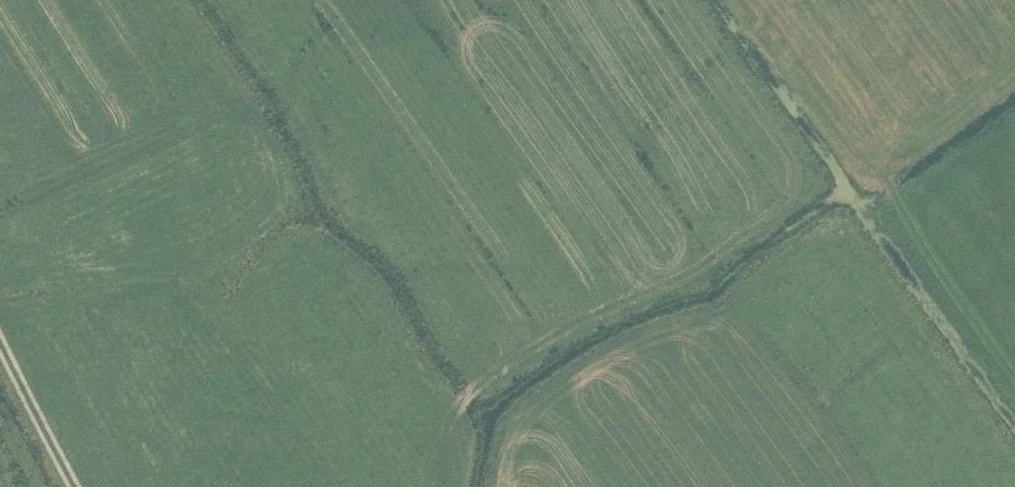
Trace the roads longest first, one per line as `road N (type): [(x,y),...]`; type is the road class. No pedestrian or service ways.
road 1 (track): [(77,486),(0,335)]

